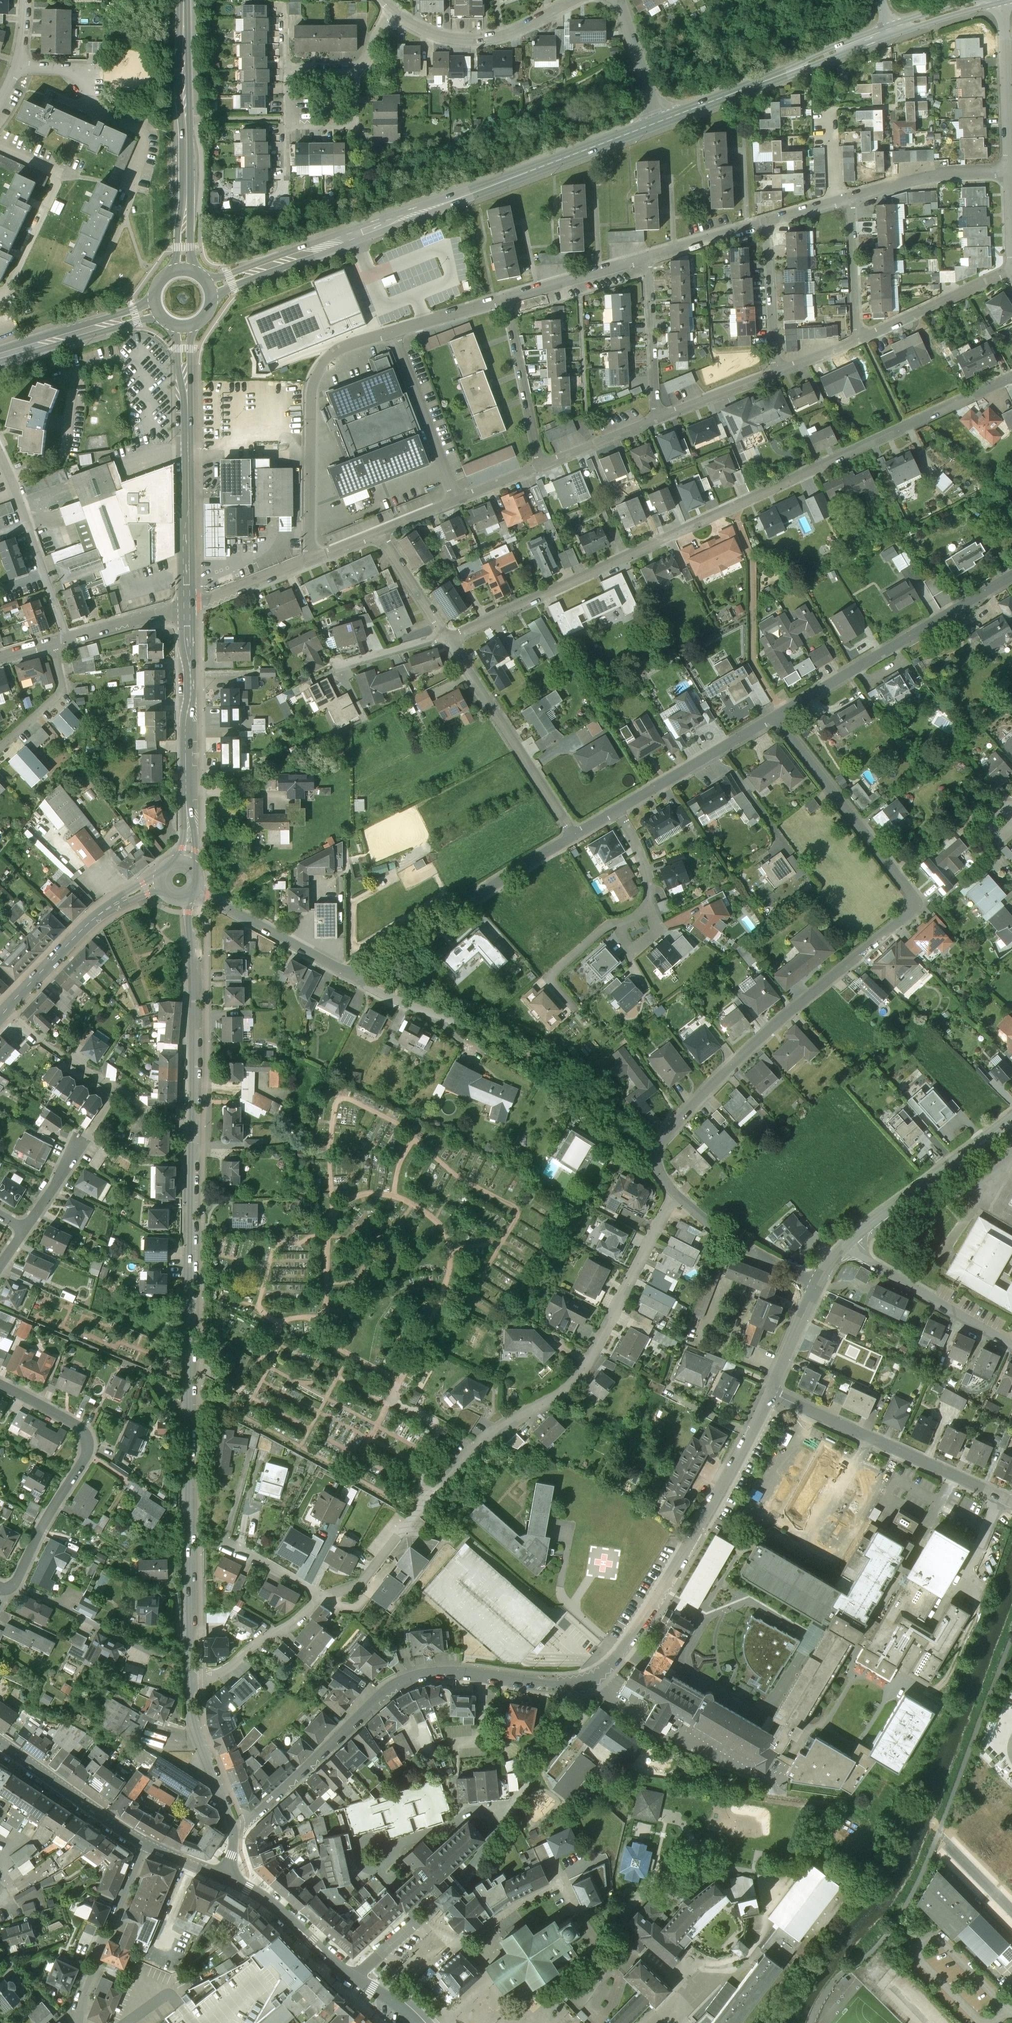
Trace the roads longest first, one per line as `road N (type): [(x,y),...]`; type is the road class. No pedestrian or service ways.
road 1 (residential): [(233,1826),(269,1805),(406,1680),(460,1672),(583,1680),(607,1666),(711,1509),(771,1393)]
road 2 (residential): [(1011,378),(450,640)]
road 3 (residential): [(775,715),(916,907),(732,1065),(662,1139),(656,1159)]
road 4 (tertiary): [(187,1687),(192,1117)]
road 5 (residential): [(318,1600),(359,1584),(480,1443),(579,1378),(677,1195)]
road 6 (secondary): [(211,287),(662,120)]
road 7 (residential): [(0,1590),(14,1583),(90,1442),(80,1427),(0,1386)]
road 8 (tertiary): [(186,607),(184,328)]
road 9 (residential): [(393,331),(341,347),(315,377),(313,558)]
road 10 (residential): [(775,715),(1011,576)]
road 11 (tertiary): [(183,269),(183,0)]
road 12 (residential): [(771,1393),(1011,1502)]
road 13 (residential): [(355,977),(402,955),(574,835)]
road 14 (tertiary): [(184,865),(186,607)]
road 15 (secondary): [(662,120),(893,30)]
road 16 (residential): [(574,835),(450,640)]
road 17 (tertiary): [(192,1117),(187,898)]
road 18 (residential): [(192,1117),(149,1113),(6,1011)]
road 19 (tertiary): [(163,884),(102,913),(6,1011)]
road 20 (residential): [(850,1242),(1011,1116)]
road 21 (residential): [(393,13),(422,33),(460,42),(510,32),(576,0)]
road 22 (residential): [(393,13),(360,65),(287,69),(287,127)]
road 23 (residential): [(0,458),(66,639)]
road 24 (residential): [(850,1242),(1011,1346)]
road 25 (residential): [(617,809),(775,715)]
road 26 (residential): [(195,890),(355,977)]
road 27 (residential): [(456,499),(393,331)]
road 28 (tertiary): [(145,1845),(0,1744)]
road 29 (residential): [(1008,173),(1002,0)]
road 30 (residential): [(507,299),(541,466)]
road 31 (tertiary): [(357,1979),(268,1904),(222,1880)]
road 32 (residential): [(1008,173),(911,180),(847,200)]
road 33 (residential): [(677,1195),(739,1244),(815,1281)]
road 34 (secondary): [(0,357),(156,308)]
road 35 (residential): [(78,2022),(82,1993),(135,1870)]
road 36 (residential): [(648,256),(659,418)]
road 37 (residential): [(863,336),(1011,274)]
road 38 (residential): [(318,1600),(232,1669),(187,1687)]
road 39 (residential): [(768,223),(776,371)]
road 40 (residential): [(648,256),(507,299)]
road 41 (tertiary): [(233,1826),(187,1687)]
road 42 (residential): [(847,200),(863,336)]
road 43 (residential): [(186,607),(313,558)]
road 44 (residential): [(0,748),(60,694),(51,643)]
road 45 (residential): [(541,466),(659,418)]
road 46 (residential): [(662,120),(620,0)]
road 47 (residential): [(659,418),(776,371)]
road 48 (residential): [(768,223),(648,256)]
road 49 (residential): [(66,639),(186,607)]
road 50 (residential): [(444,634),(378,532)]
road 51 (residential): [(771,1393),(815,1281)]

